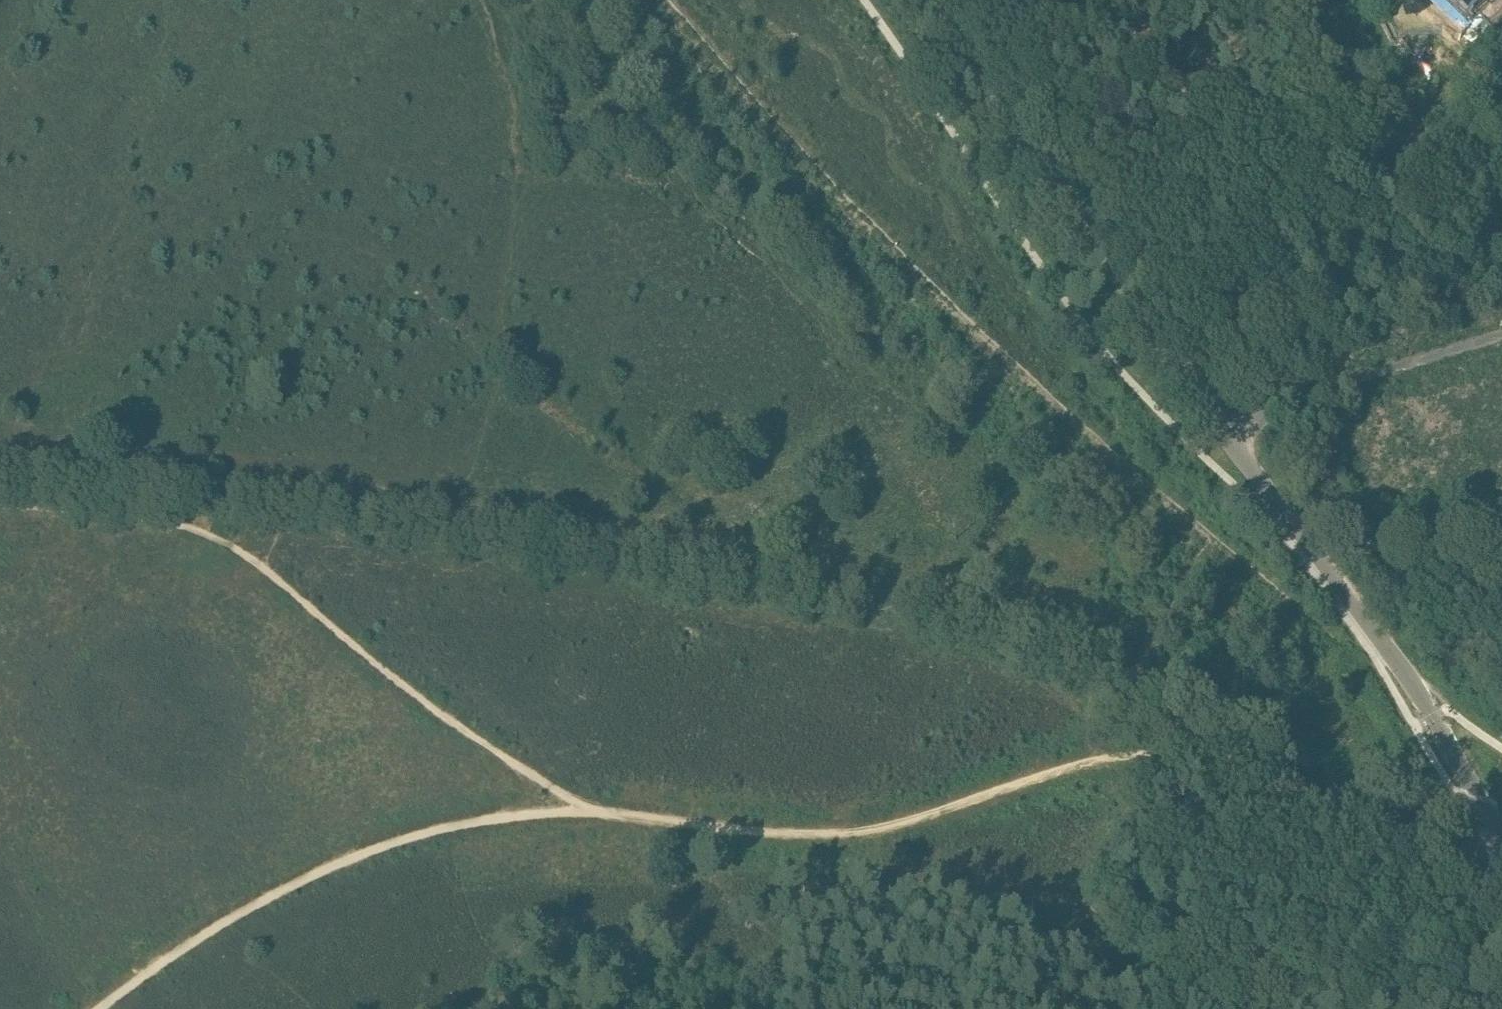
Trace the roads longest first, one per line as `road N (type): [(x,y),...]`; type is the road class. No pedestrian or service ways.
road 1 (secondary): [(1220,425),(933,0)]
road 2 (secondary): [(1501,829),(1358,609),(1220,425)]
road 3 (unclassified): [(1220,425),(1501,334)]

